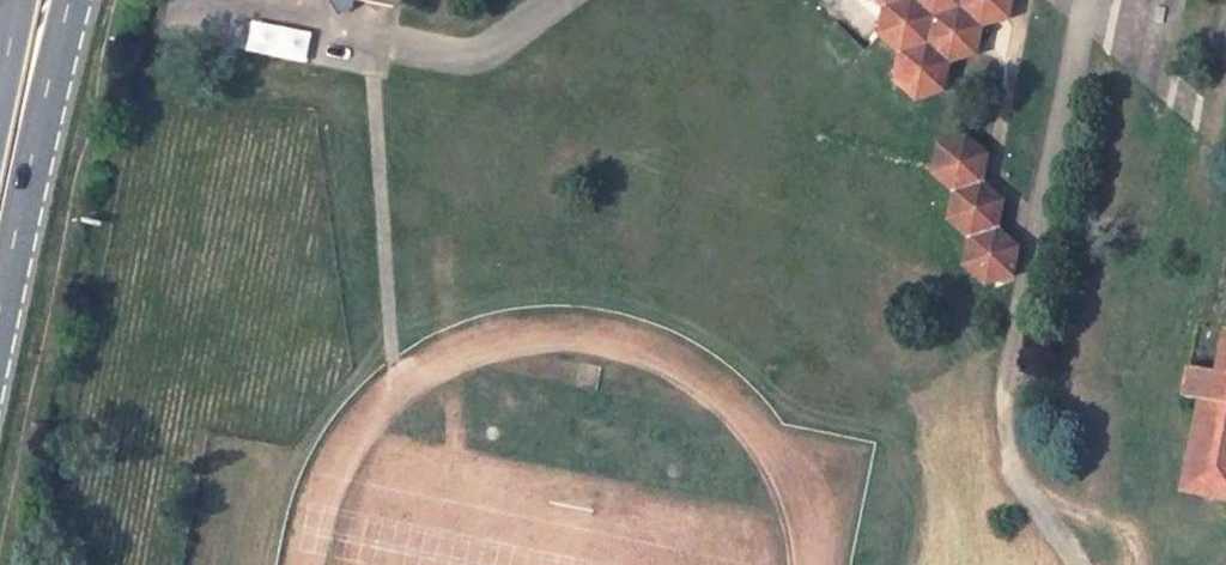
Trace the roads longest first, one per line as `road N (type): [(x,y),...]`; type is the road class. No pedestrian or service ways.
road 1 (primary): [(0,304),(69,0)]

